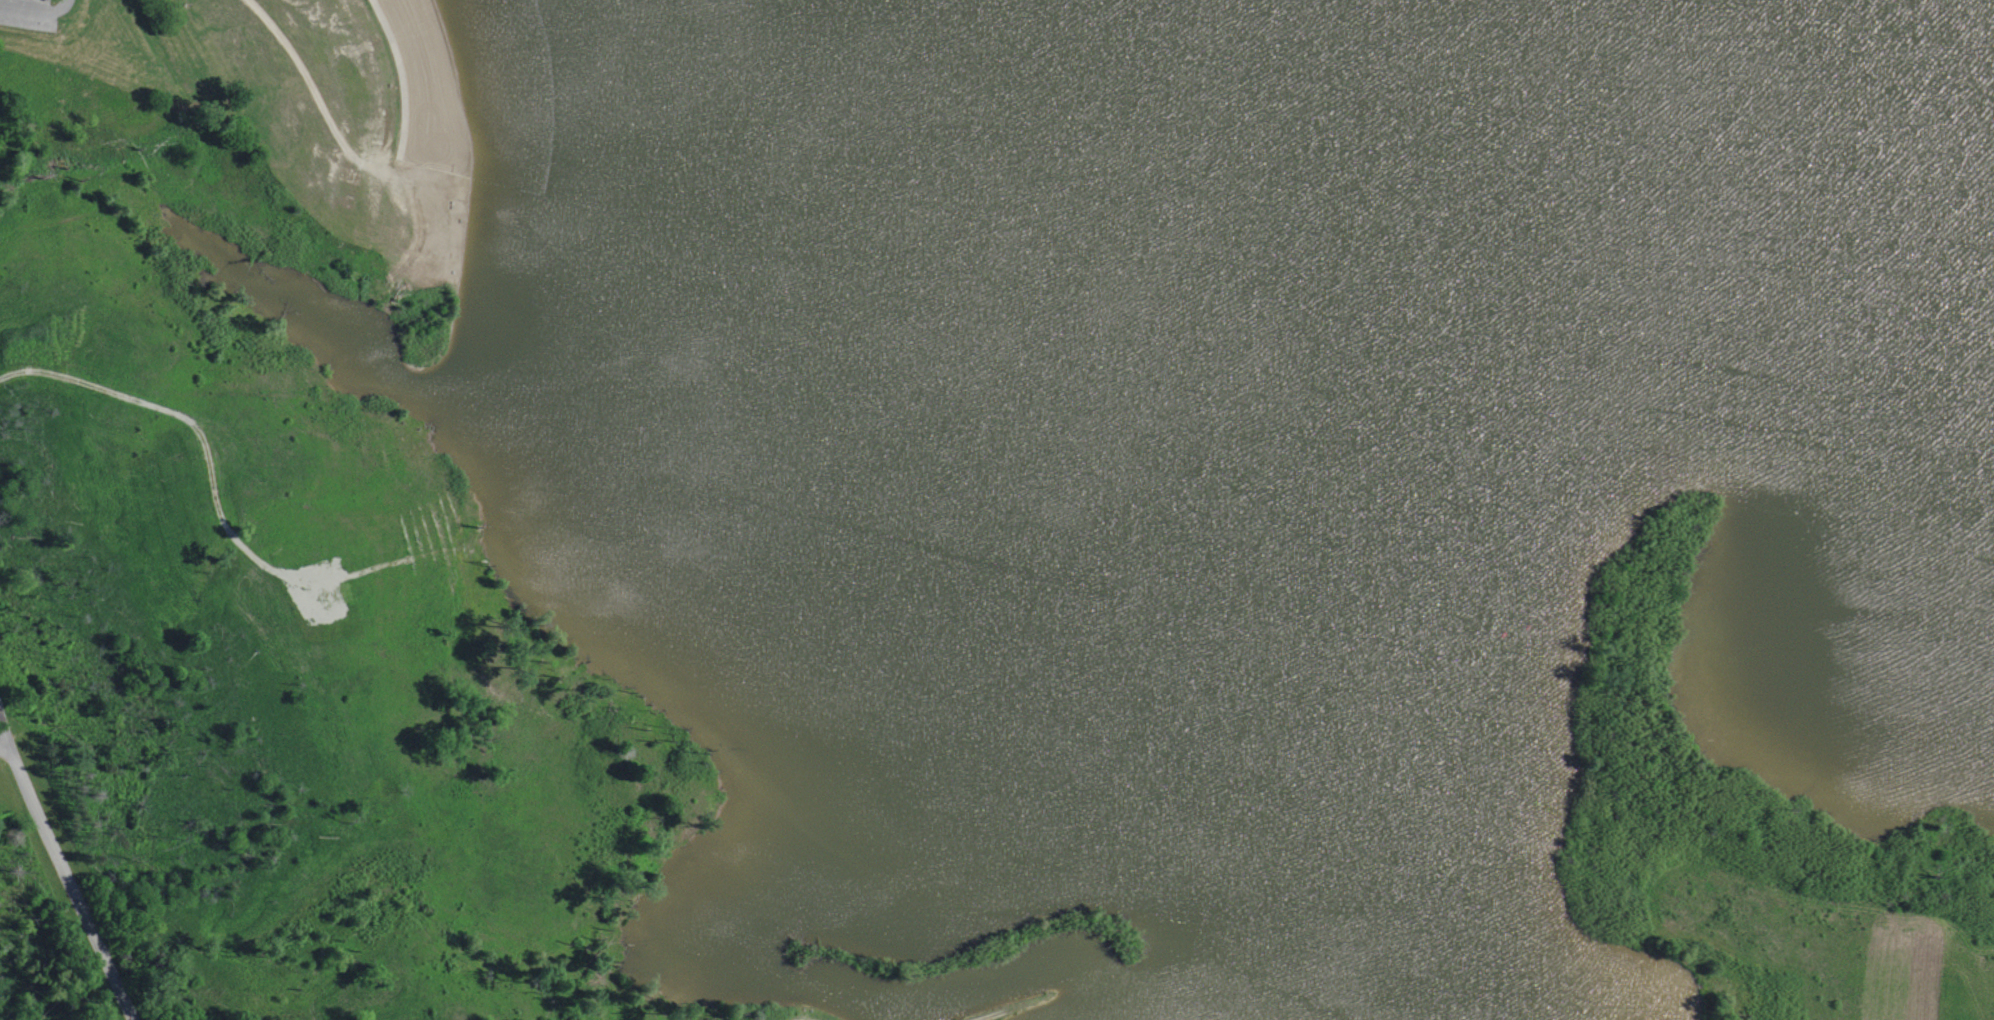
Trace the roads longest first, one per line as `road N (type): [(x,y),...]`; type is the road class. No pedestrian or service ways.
road 1 (track): [(0,377),(37,370),(67,377),(192,424),(229,534),(285,575),(315,585),(461,543)]

